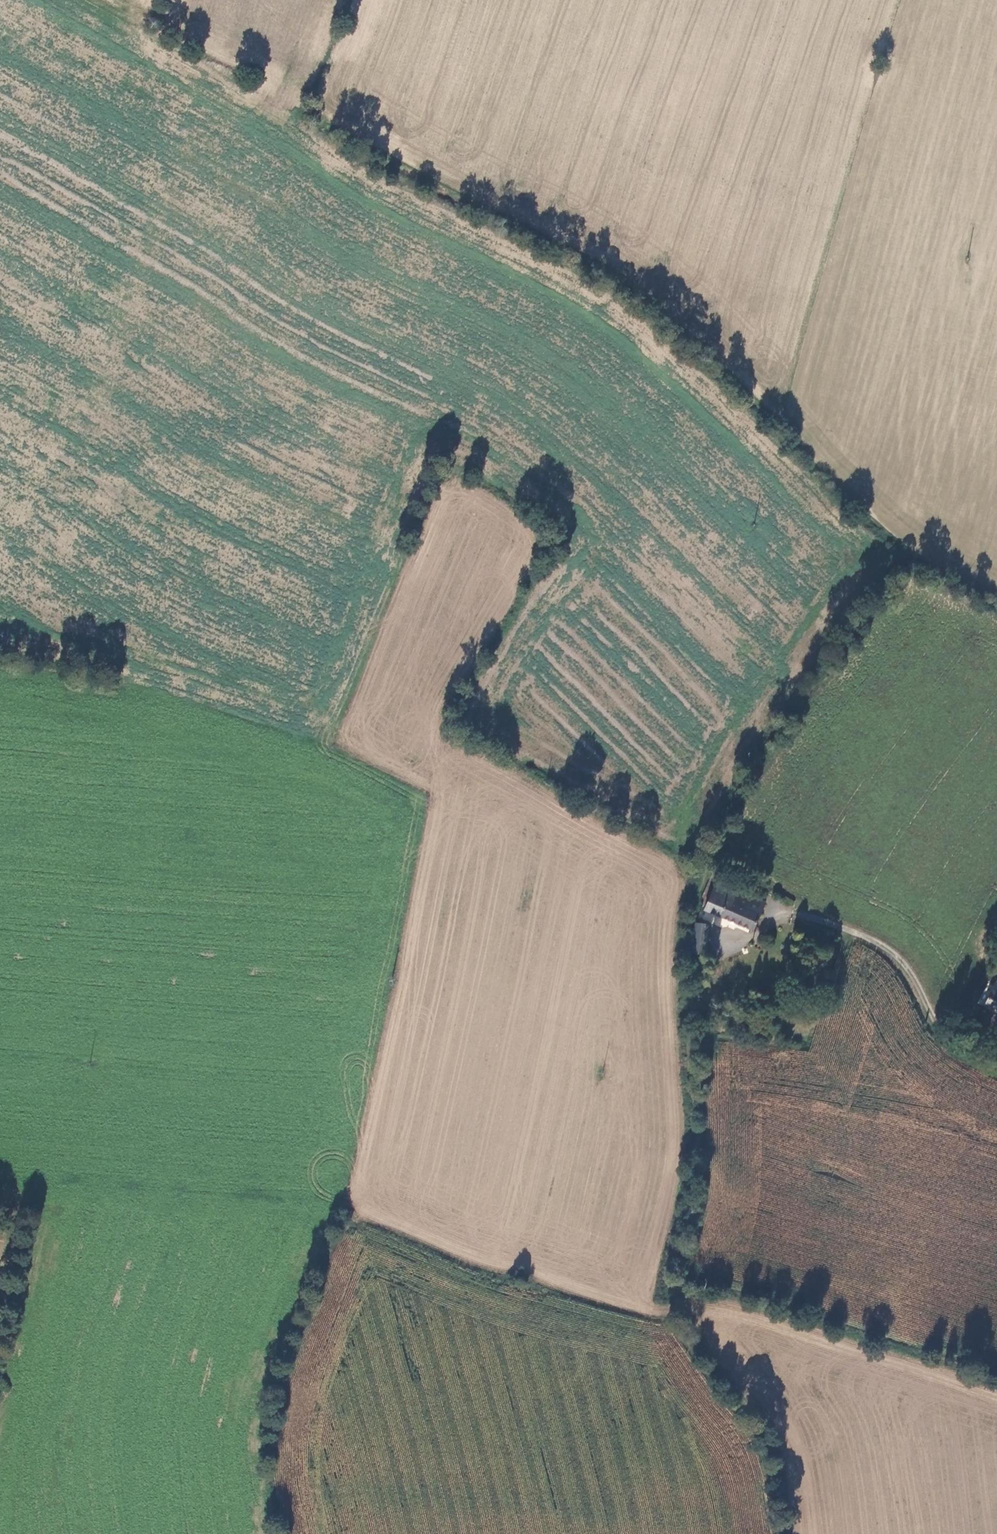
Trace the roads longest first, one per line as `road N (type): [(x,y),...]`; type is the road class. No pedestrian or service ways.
road 1 (track): [(667,1269),(696,1170),(684,919),(742,787),(895,577),(924,572),(996,607)]
road 2 (unclassified): [(996,1064),(951,1039),(911,971),(881,942),(793,913)]

